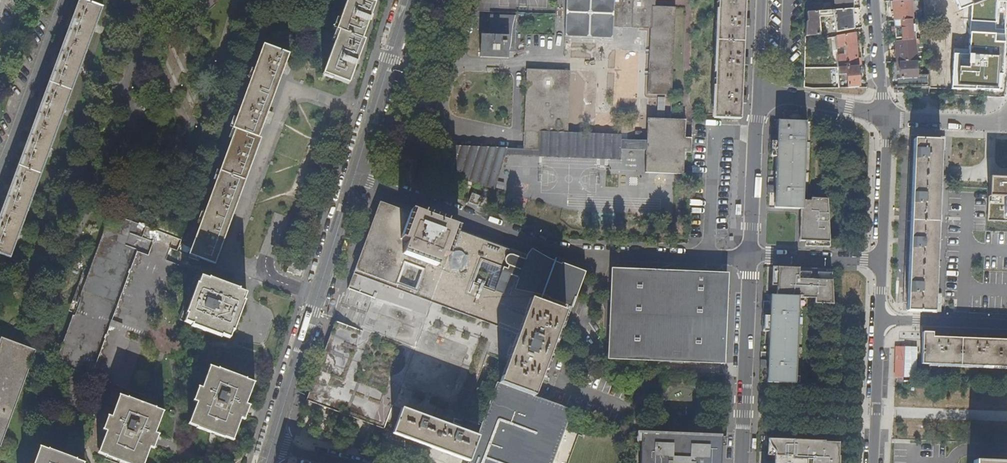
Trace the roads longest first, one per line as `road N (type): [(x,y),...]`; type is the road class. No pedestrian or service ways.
road 1 (residential): [(355,177),(582,255),(751,261)]
road 2 (residential): [(270,448),(355,177)]
road 3 (residential): [(741,462),(751,261)]
road 4 (residential): [(355,177),(407,0)]
road 5 (residential): [(64,0),(0,165)]
road 6 (residential): [(751,257),(759,99)]
road 7 (residential): [(886,119),(881,262)]
road 8 (residential): [(878,322),(867,462)]
road 9 (residential): [(751,257),(881,262)]
road 10 (residential): [(886,119),(759,99)]
road 11 (residential): [(1006,328),(878,322)]
road 12 (residential): [(1006,122),(886,119)]

